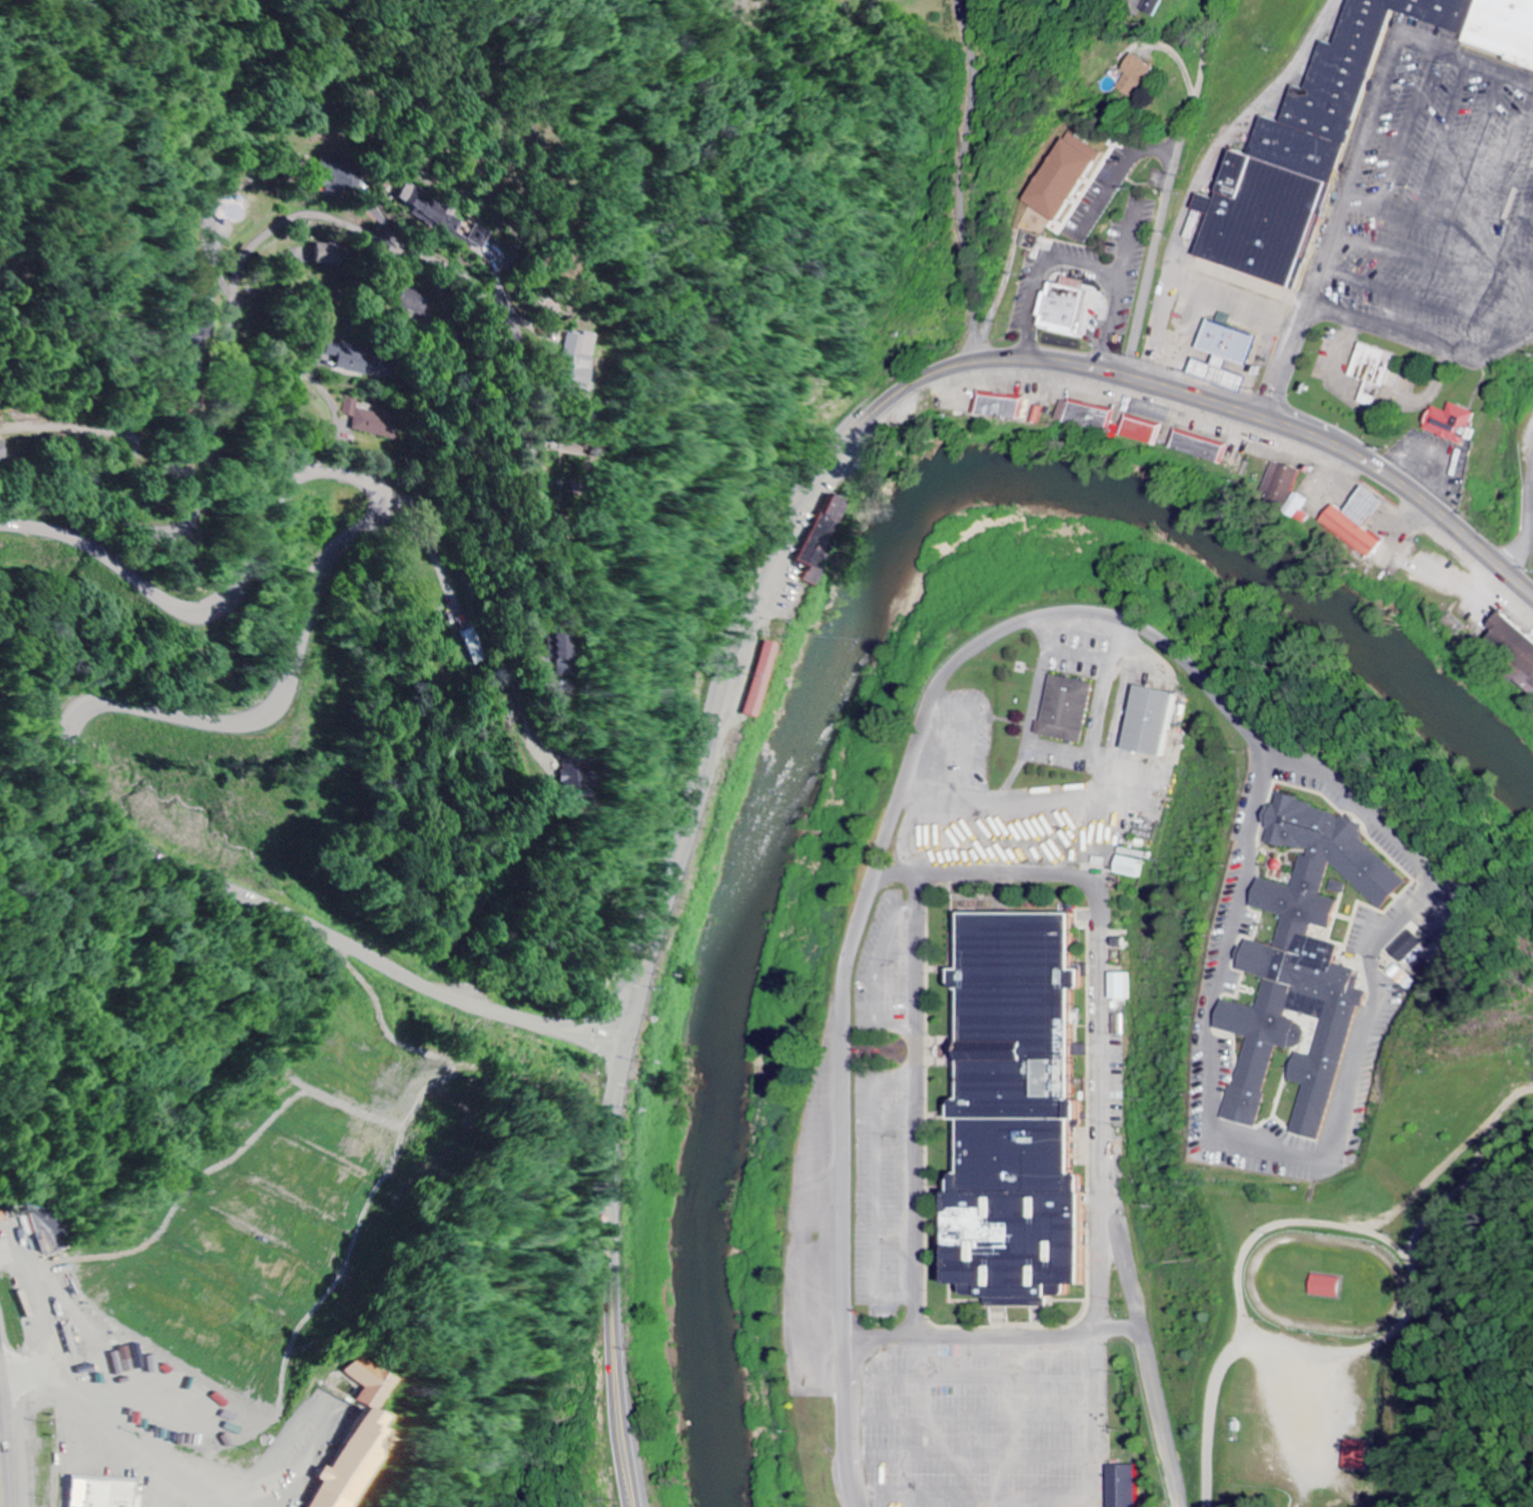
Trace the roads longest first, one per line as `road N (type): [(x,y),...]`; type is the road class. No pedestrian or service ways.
road 1 (secondary): [(633,1506),(613,1312),(623,1075),(750,606),(803,496),(849,433),(904,388),(966,362),(1031,358),(1093,369),(1332,444),(1429,509),(1532,601)]
road 2 (residential): [(0,523),(78,540),(164,604),(199,616),(229,599),(289,487),(320,473),(371,487),(377,512),(323,562),(291,681),(270,712),(237,724),(84,704),(68,733),(80,782),(112,828),(439,991),(509,1016),(630,1041)]
road 3 (residential): [(852,1506),(842,1430),(843,987),(938,685),(966,653),(1017,623),(1095,611),(1173,645),(1258,741)]
road 4 (residential): [(1266,749),(1258,741),(1262,779),(1214,1003),(1211,1064),(1220,1099),(1241,1128),(1303,1157),(1330,1142),(1376,954),(1428,879),(1416,851),(1355,792),(1266,749)]
road 5 (residential): [(0,520),(67,511),(164,528),(190,516),(203,489),(240,271),(259,243),(295,218),(339,220),(439,262),(508,310)]
road 6 (residential): [(1311,304),(1396,48),(1418,39),(1532,80)]
road 7 (residential): [(1124,377),(1203,54),(1224,0)]
road 8 (residential): [(971,362),(973,302),(959,188),(972,76),(957,0)]
road 9 (residential): [(1532,212),(1498,320),(1470,349),(1311,304)]
road 10 (residential): [(379,501),(406,510),(465,580),(517,683),(534,739)]
road 11 (residential): [(0,1394),(45,1396),(236,1491),(248,1506)]
road 12 (residential): [(1178,1506),(1144,1353),(1124,1334)]
road 13 (trunk): [(22,1506),(0,1327)]
road 14 (residential): [(1205,1506),(1218,1382),(1241,1348)]
road 15 (residential): [(989,359),(1032,204)]
road 16 (residential): [(289,487),(338,425),(312,375),(316,355)]
road 17 (residential): [(1124,1334),(973,1341)]
road 18 (residential): [(349,946),(389,1030),(436,1059)]
road 19 (residential): [(842,1341),(973,1341)]
road 20 (residential): [(1270,421),(1311,304)]

